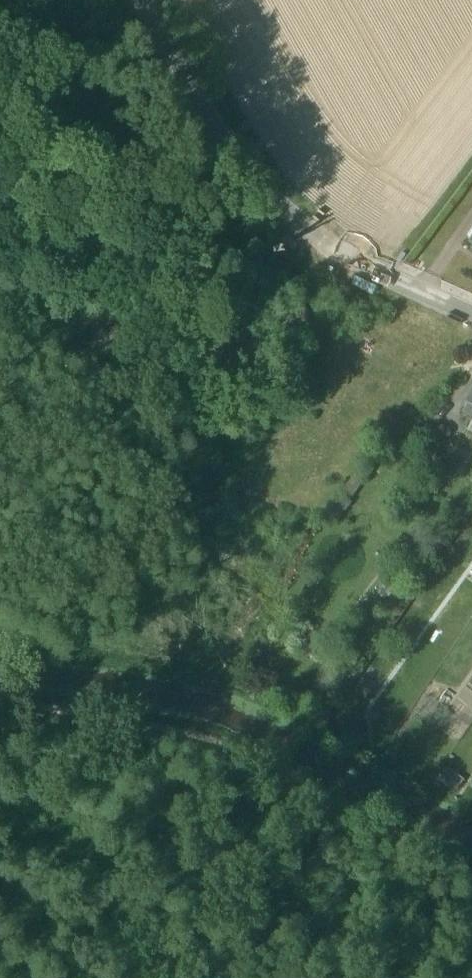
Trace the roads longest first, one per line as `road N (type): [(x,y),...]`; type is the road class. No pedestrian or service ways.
road 1 (tertiary): [(471,314),(355,261),(287,211),(221,134),(142,0)]

